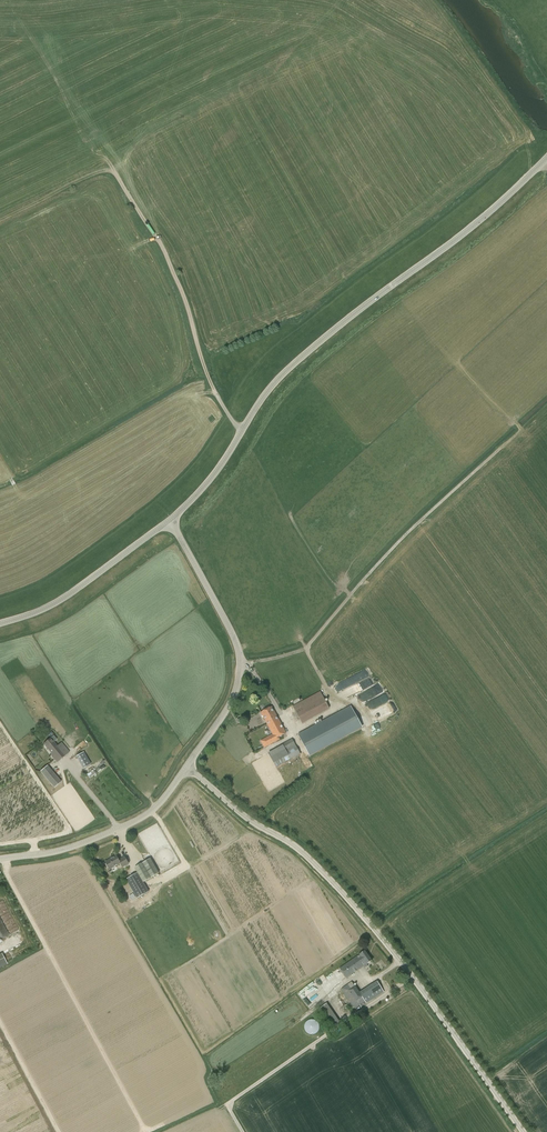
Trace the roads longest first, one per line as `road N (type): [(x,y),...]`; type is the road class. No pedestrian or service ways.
road 1 (tertiary): [(173,519),(214,476),(281,377),(487,216),(546,159)]
road 2 (unclassified): [(523,1131),(370,924),(300,850),(249,820),(188,767)]
road 3 (track): [(243,430),(215,393),(173,271),(113,171),(0,219)]
road 4 (unclassified): [(188,767),(232,698),(240,658),(173,519)]
road 5 (unclassified): [(0,859),(68,849),(143,818),(188,767)]
road 6 (tertiary): [(0,624),(57,603),(173,519)]

